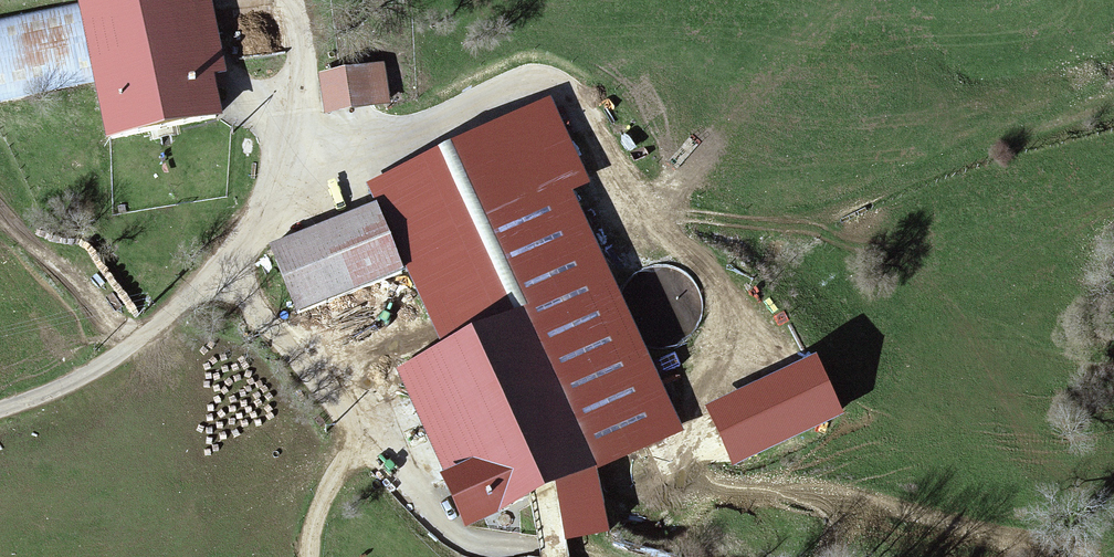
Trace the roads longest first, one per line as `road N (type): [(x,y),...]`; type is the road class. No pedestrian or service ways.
road 1 (track): [(1113,97),(862,200),(658,181),(563,88),(528,82),(438,129),(295,164)]
road 2 (unclassified): [(0,411),(64,392),(133,352),(206,287)]
road 3 (track): [(366,453),(322,500),(313,556)]

